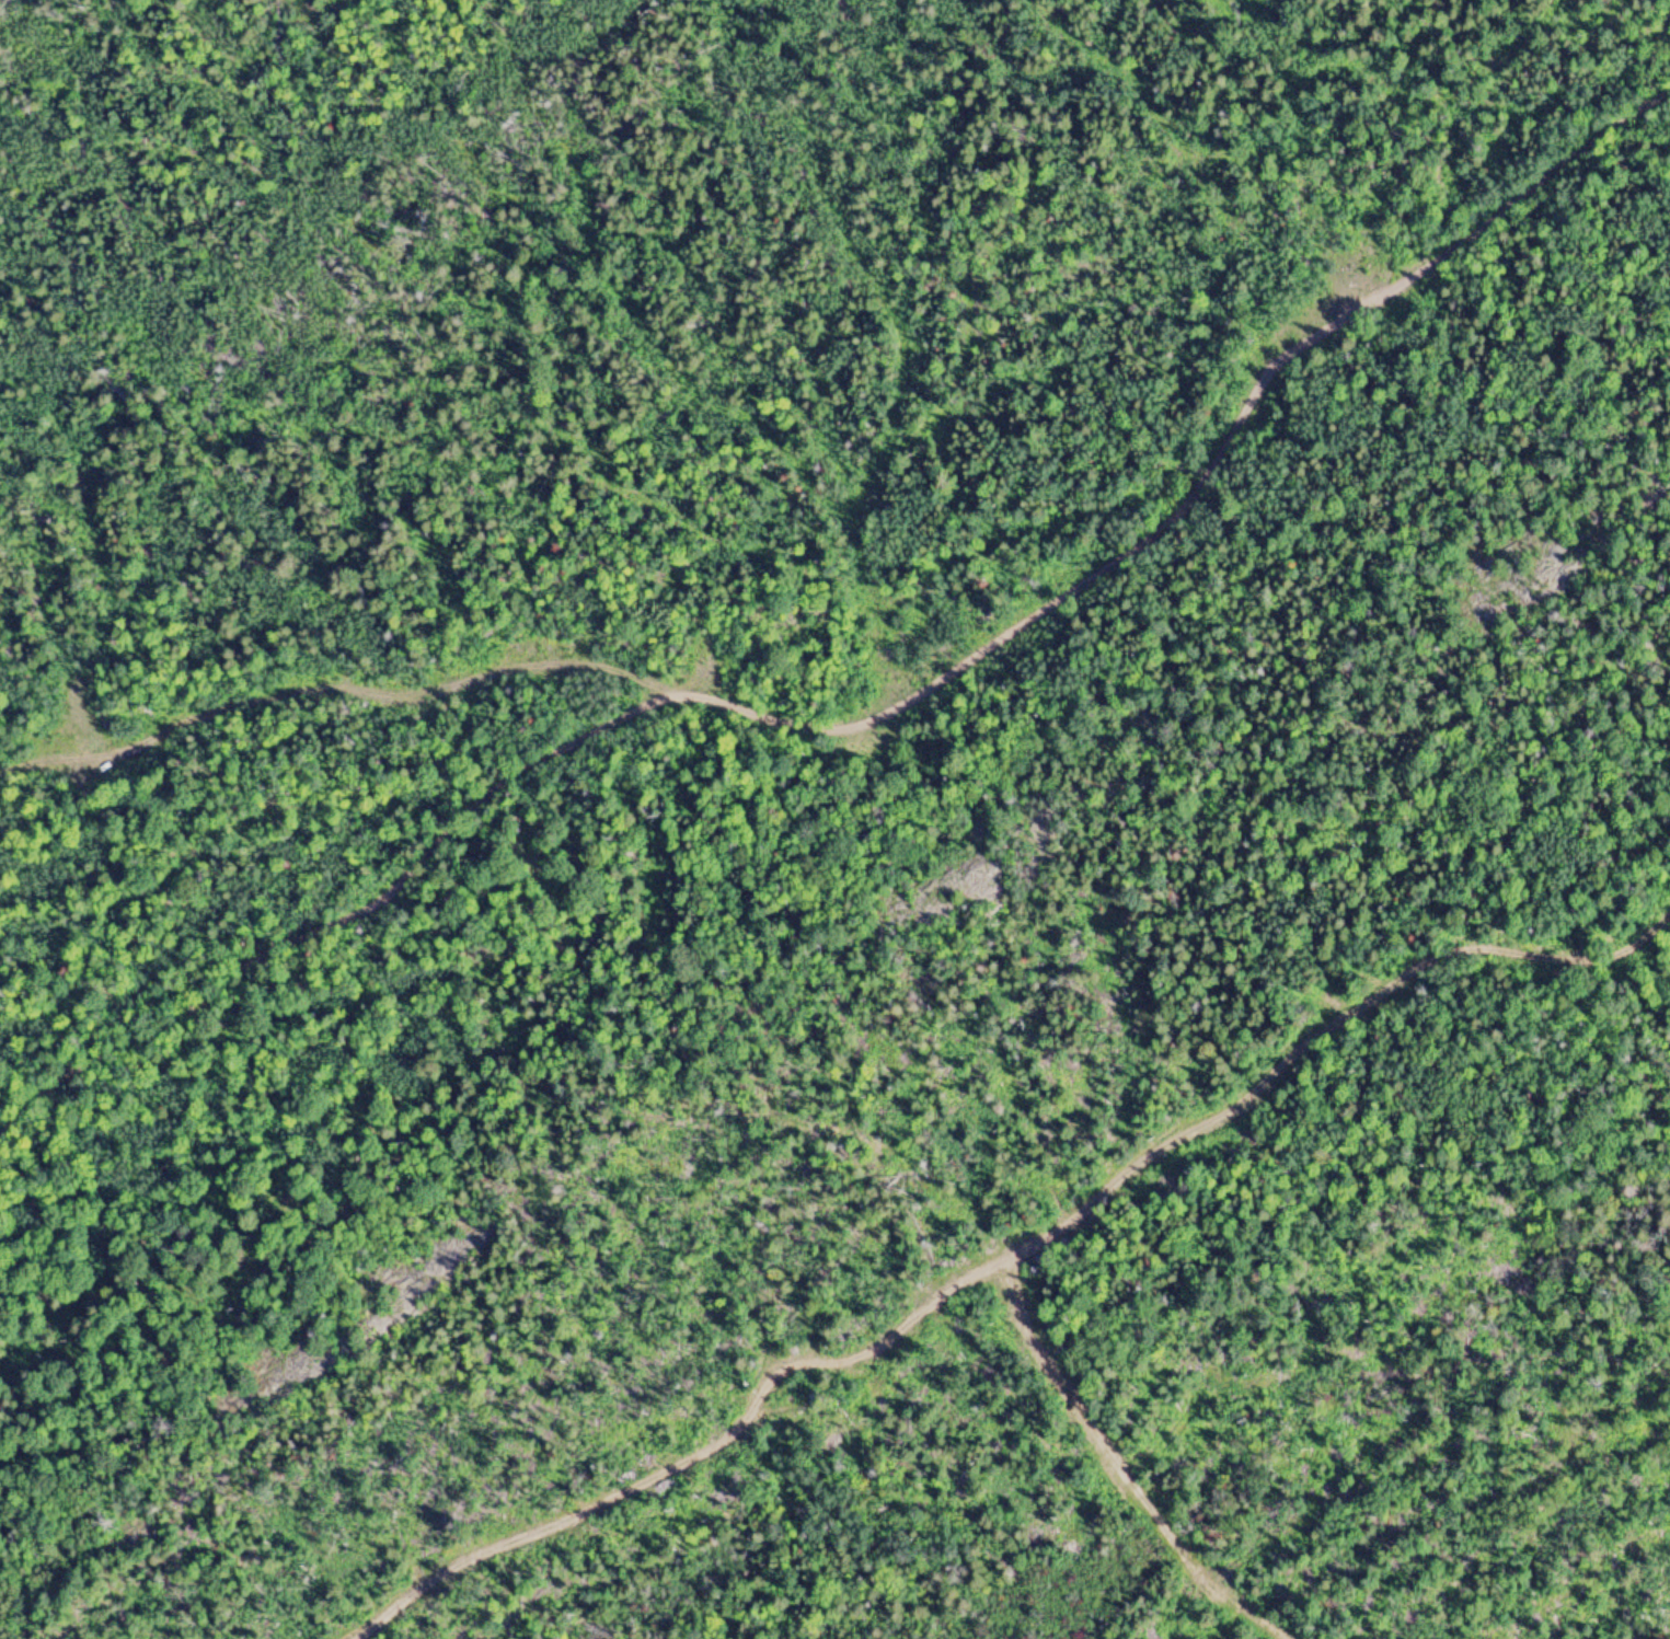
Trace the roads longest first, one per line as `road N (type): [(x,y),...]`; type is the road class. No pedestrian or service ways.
road 1 (track): [(1669,111),(1374,314),(1326,310),(1177,516),(1011,647),(822,730),(682,695),(538,673),(411,704),(332,689),(170,723),(95,761),(65,706)]

